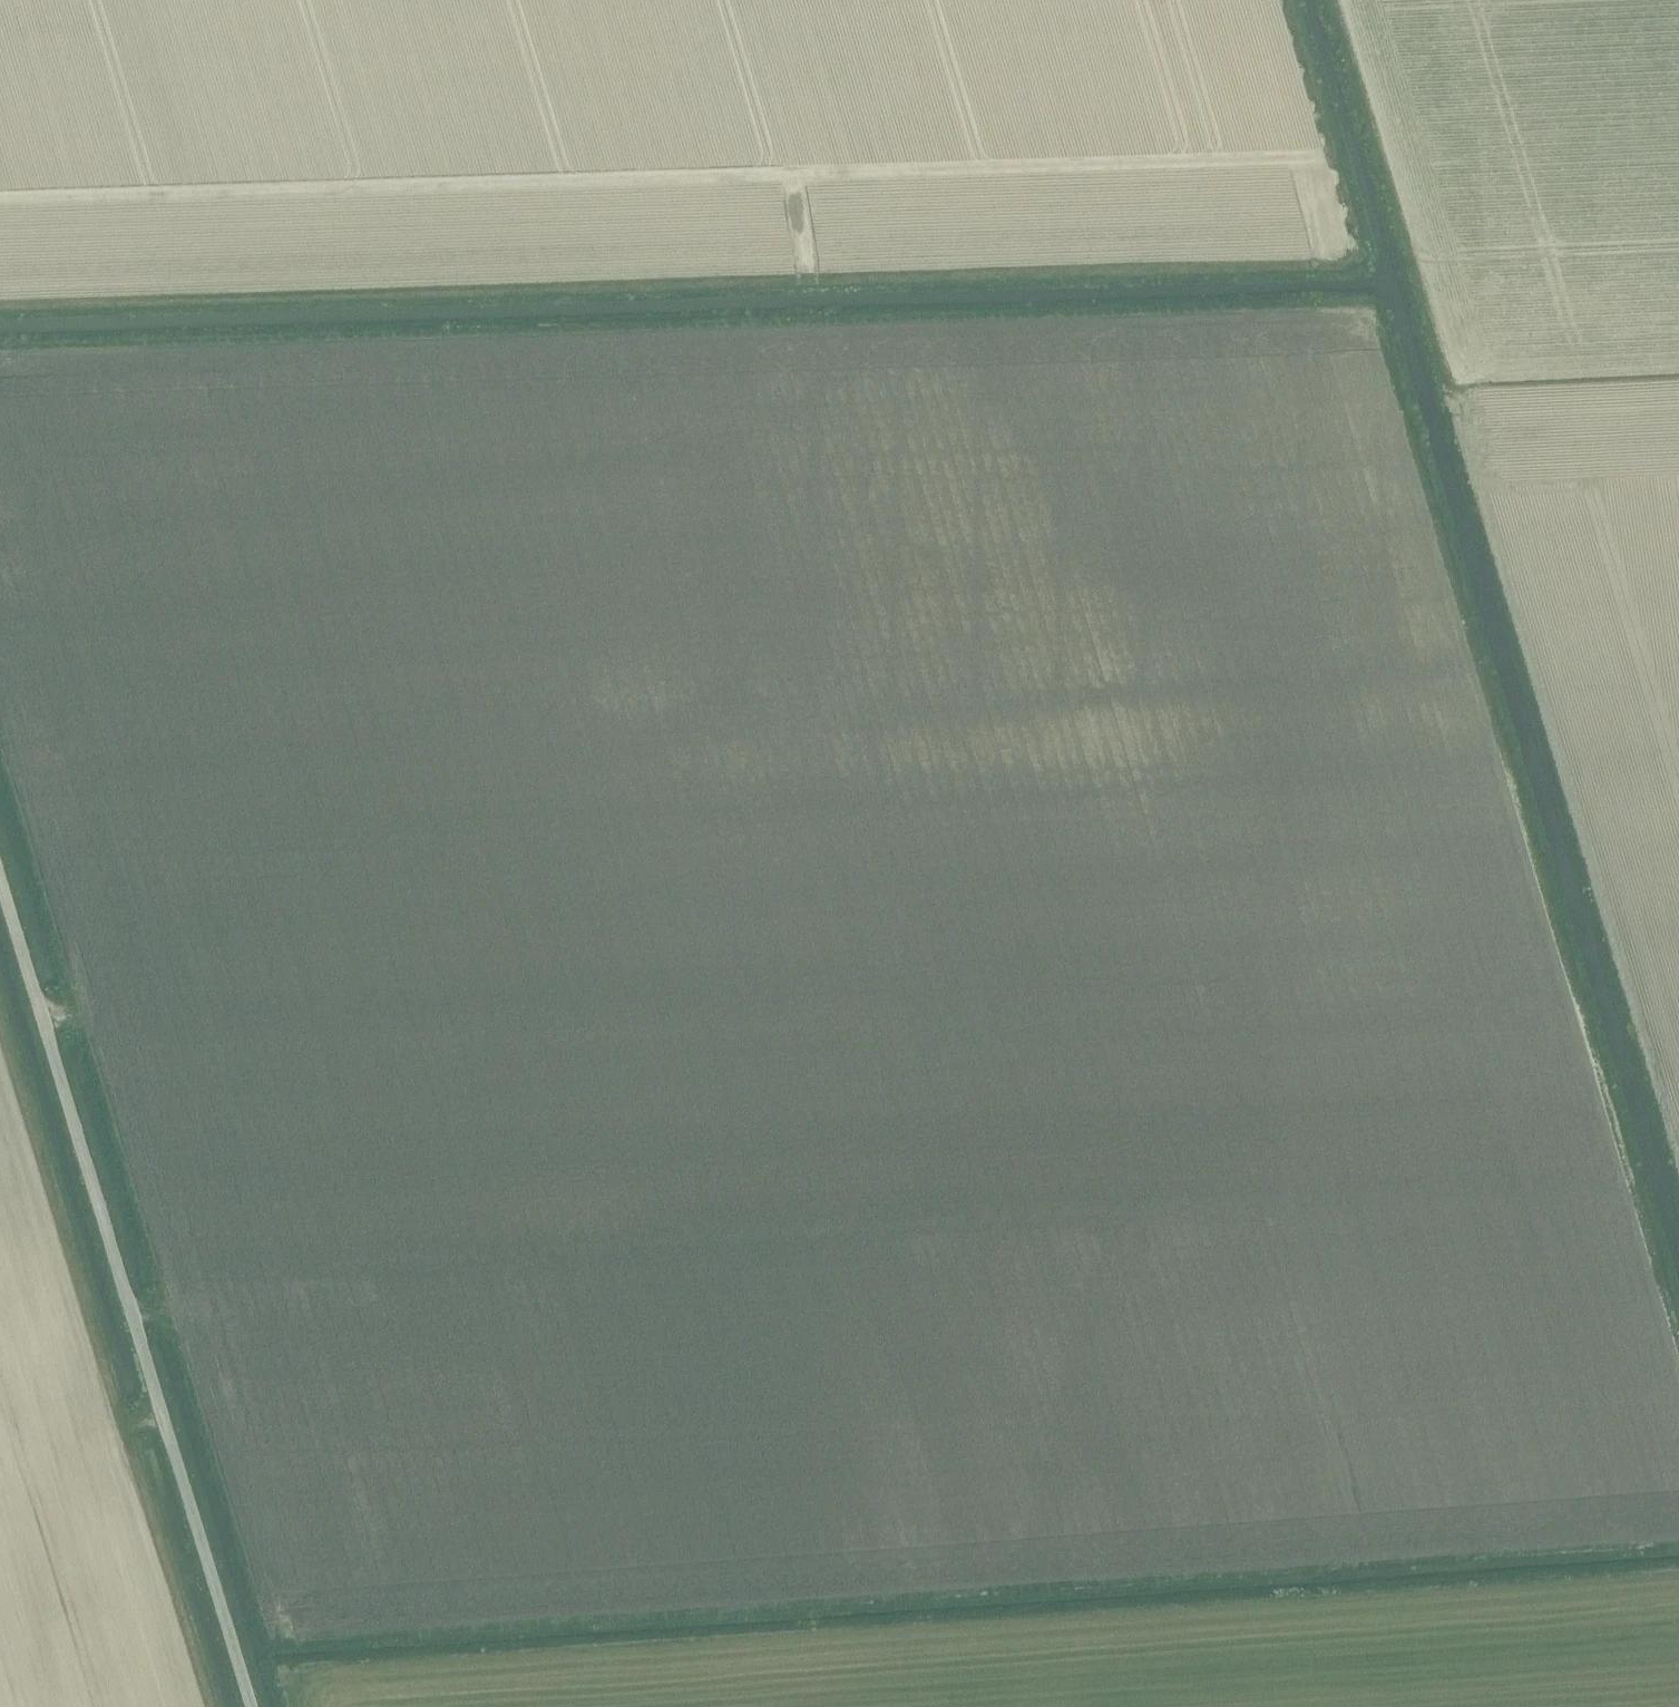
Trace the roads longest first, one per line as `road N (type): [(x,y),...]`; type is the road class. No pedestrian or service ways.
road 1 (unclassified): [(250,1706),(0,876)]

